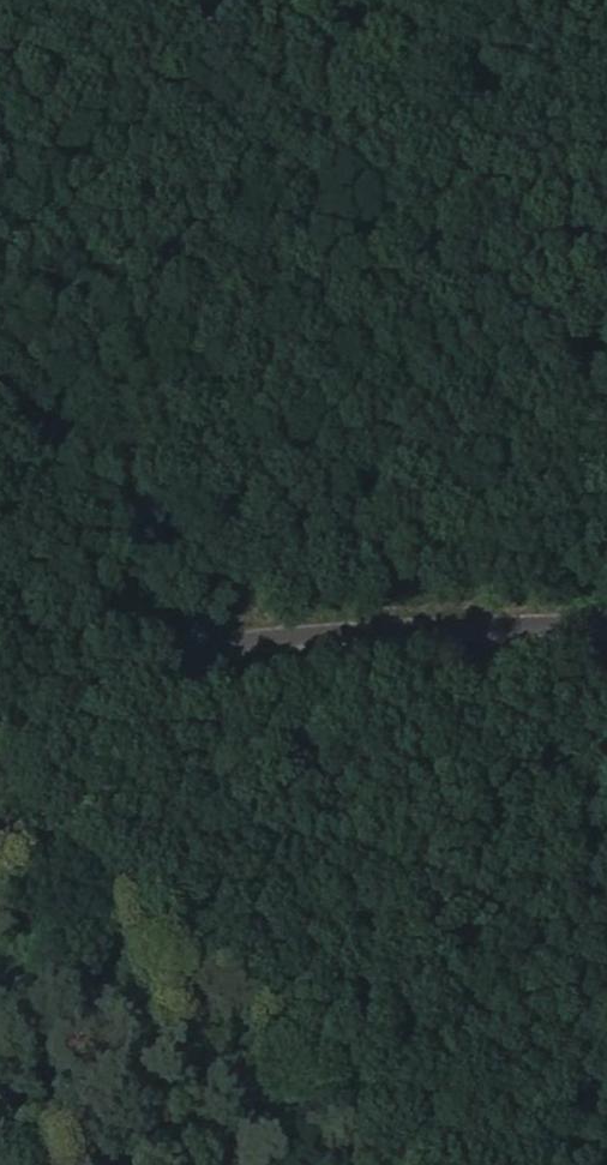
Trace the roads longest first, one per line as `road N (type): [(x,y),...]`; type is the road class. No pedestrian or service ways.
road 1 (unclassified): [(0,657),(349,655),(606,637)]

